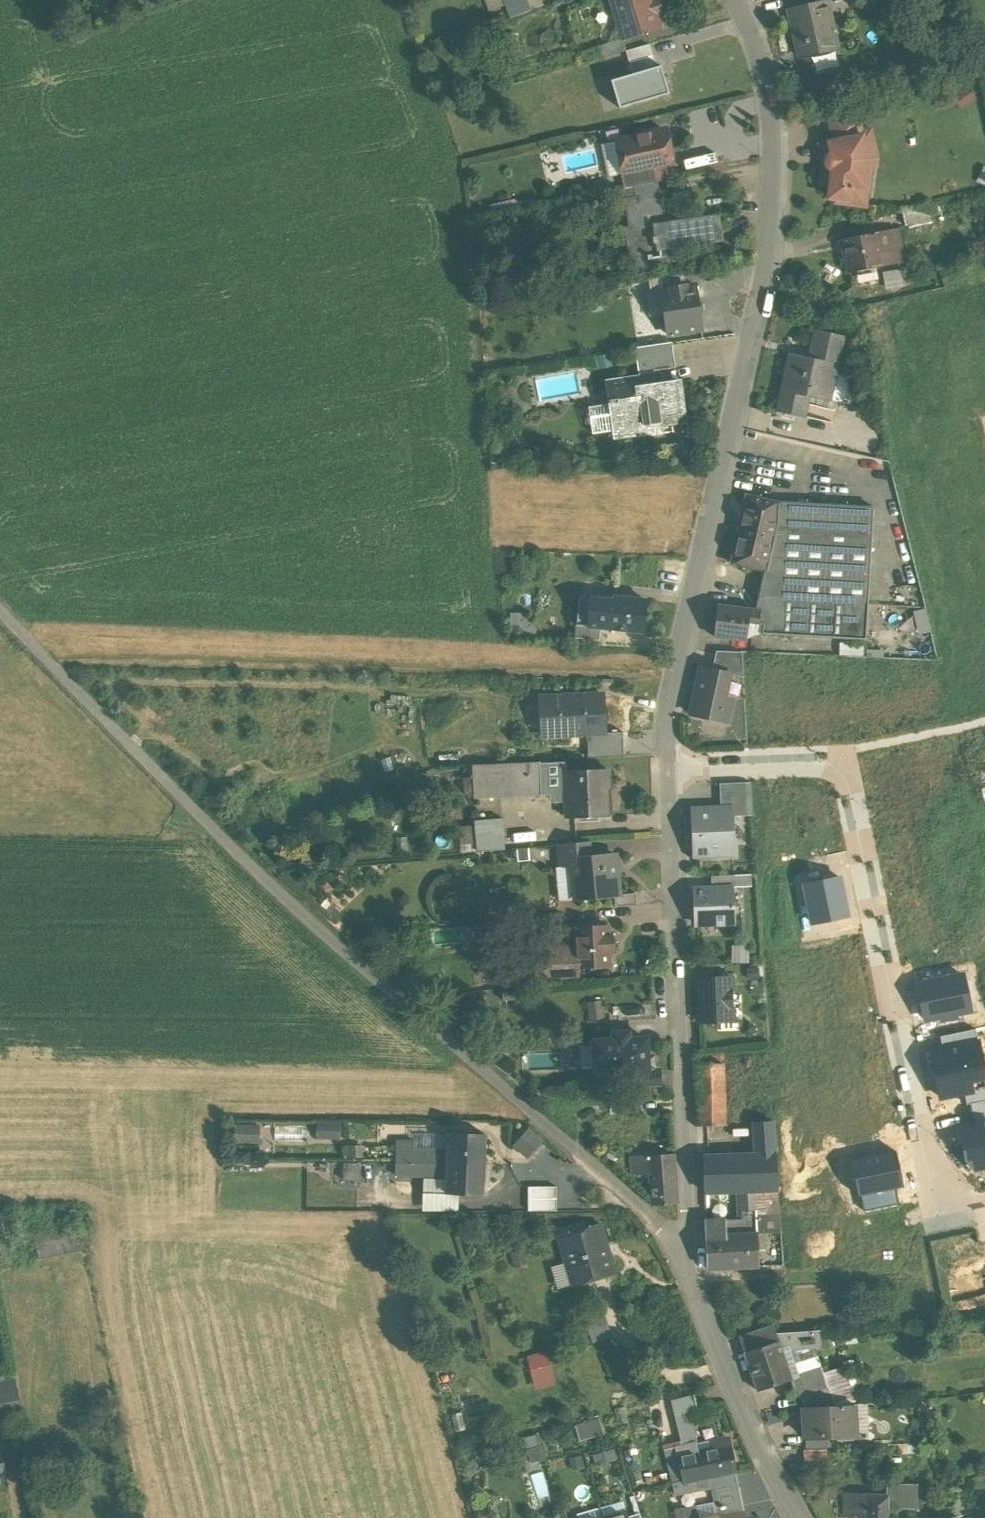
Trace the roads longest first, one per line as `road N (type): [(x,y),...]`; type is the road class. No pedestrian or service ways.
road 1 (residential): [(0,607),(237,853),(660,1225),(689,1269)]
road 2 (residential): [(670,772),(665,716),(766,264),(772,120),(737,0)]
road 3 (residential): [(670,772),(842,770),(941,1196),(984,1197)]
road 4 (residential): [(689,1269),(670,772)]
road 5 (residential): [(798,1517),(760,1454),(689,1269)]

